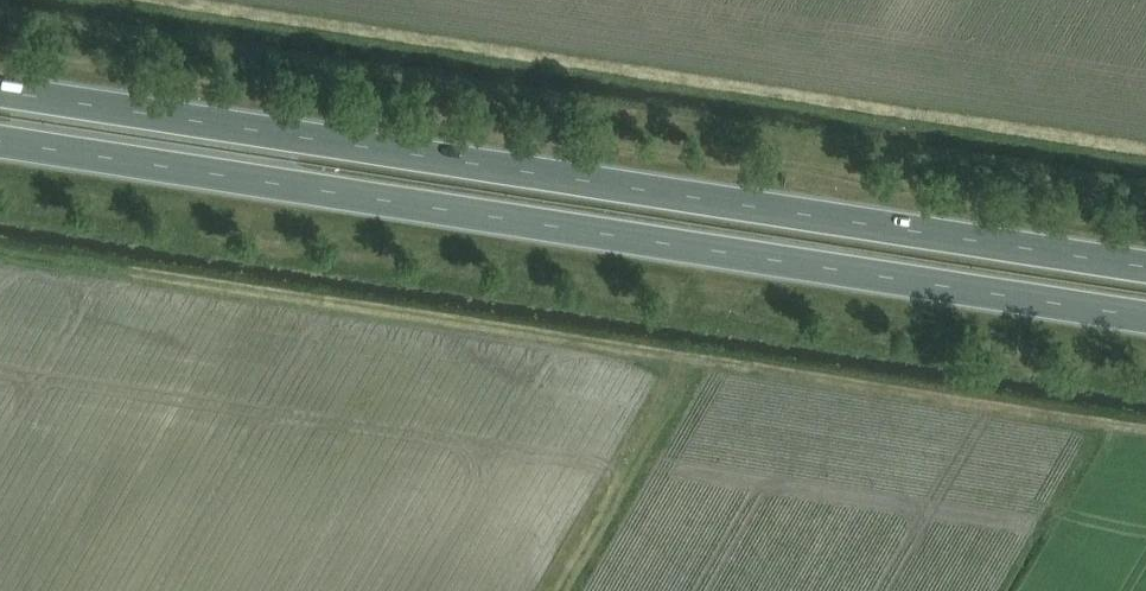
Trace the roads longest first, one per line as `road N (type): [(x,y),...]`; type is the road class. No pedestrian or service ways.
road 1 (trunk): [(0,141),(1145,316)]
road 2 (trunk): [(1145,265),(0,90)]

